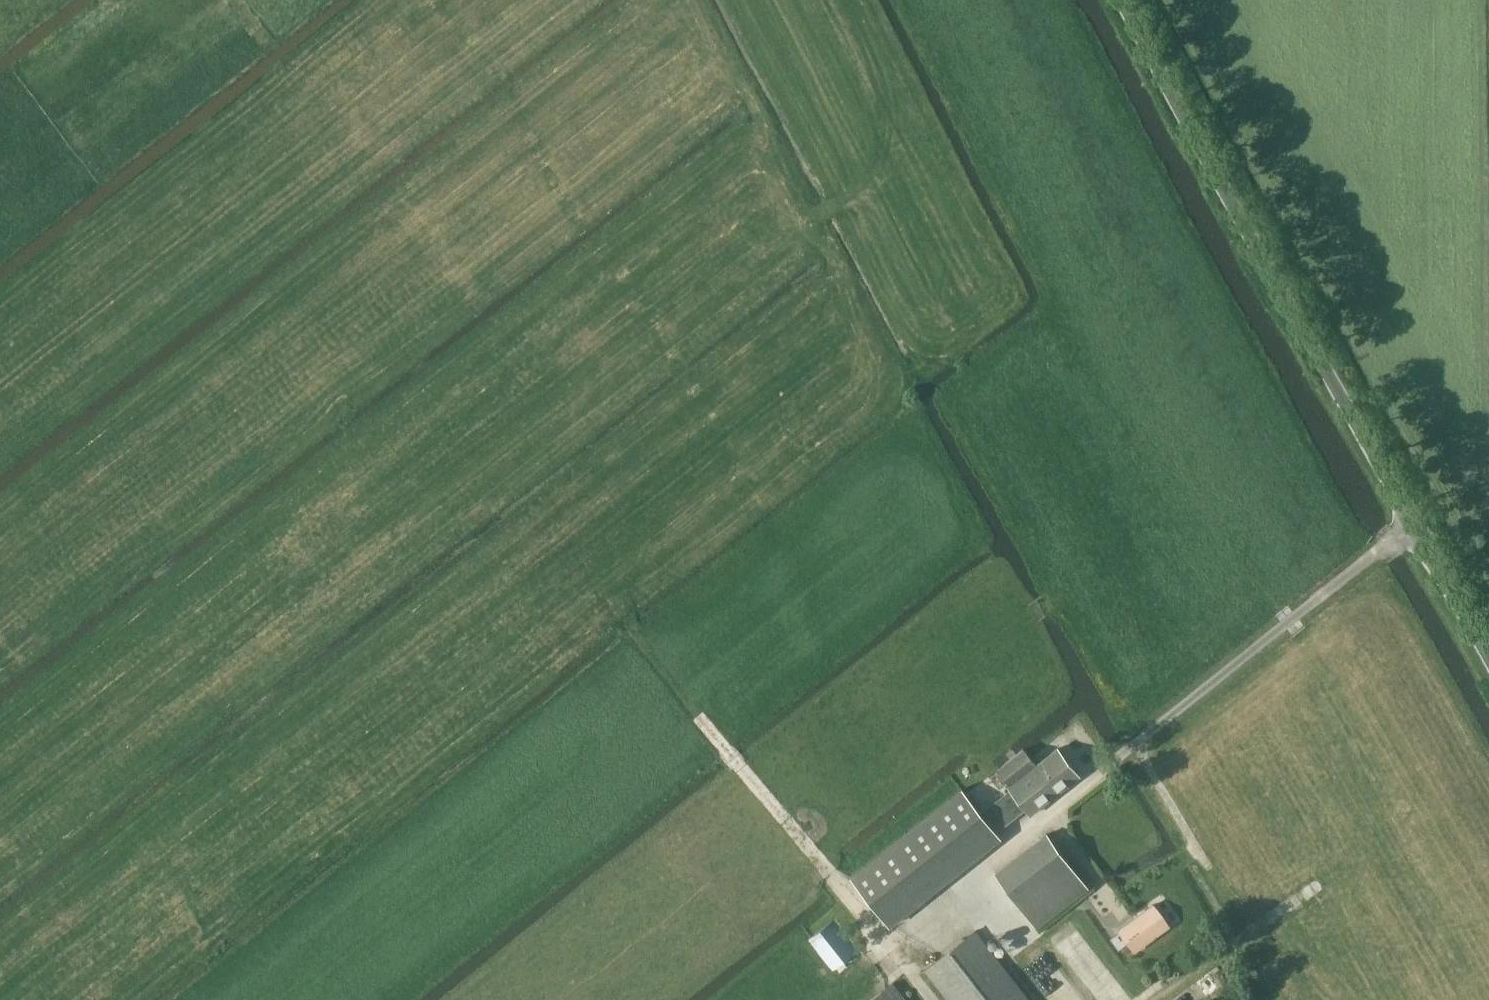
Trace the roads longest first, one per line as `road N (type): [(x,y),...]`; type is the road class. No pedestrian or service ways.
road 1 (unclassified): [(1488,674),(1115,0)]

